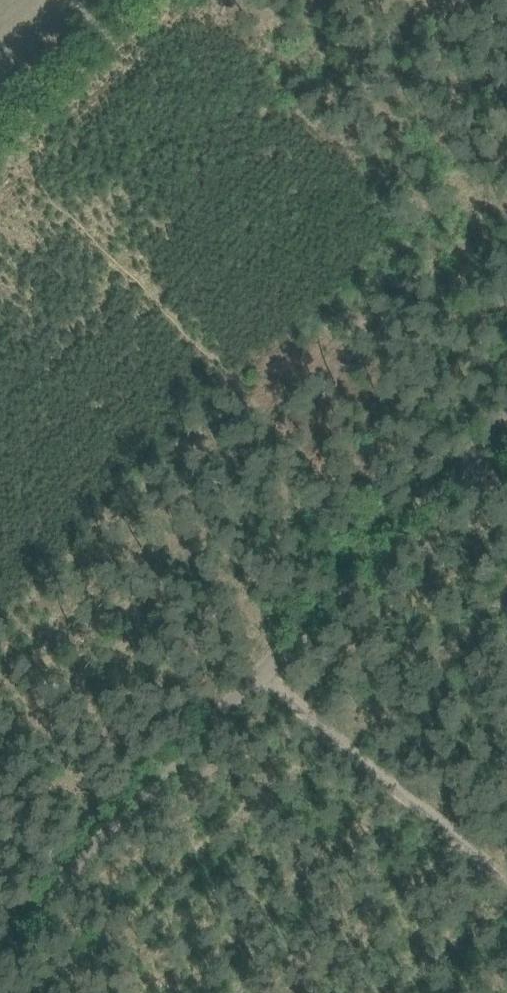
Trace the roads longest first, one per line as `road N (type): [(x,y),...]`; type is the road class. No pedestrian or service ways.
road 1 (track): [(506,444),(0,946)]
road 2 (track): [(506,875),(278,673)]
road 3 (track): [(0,114),(129,0)]

